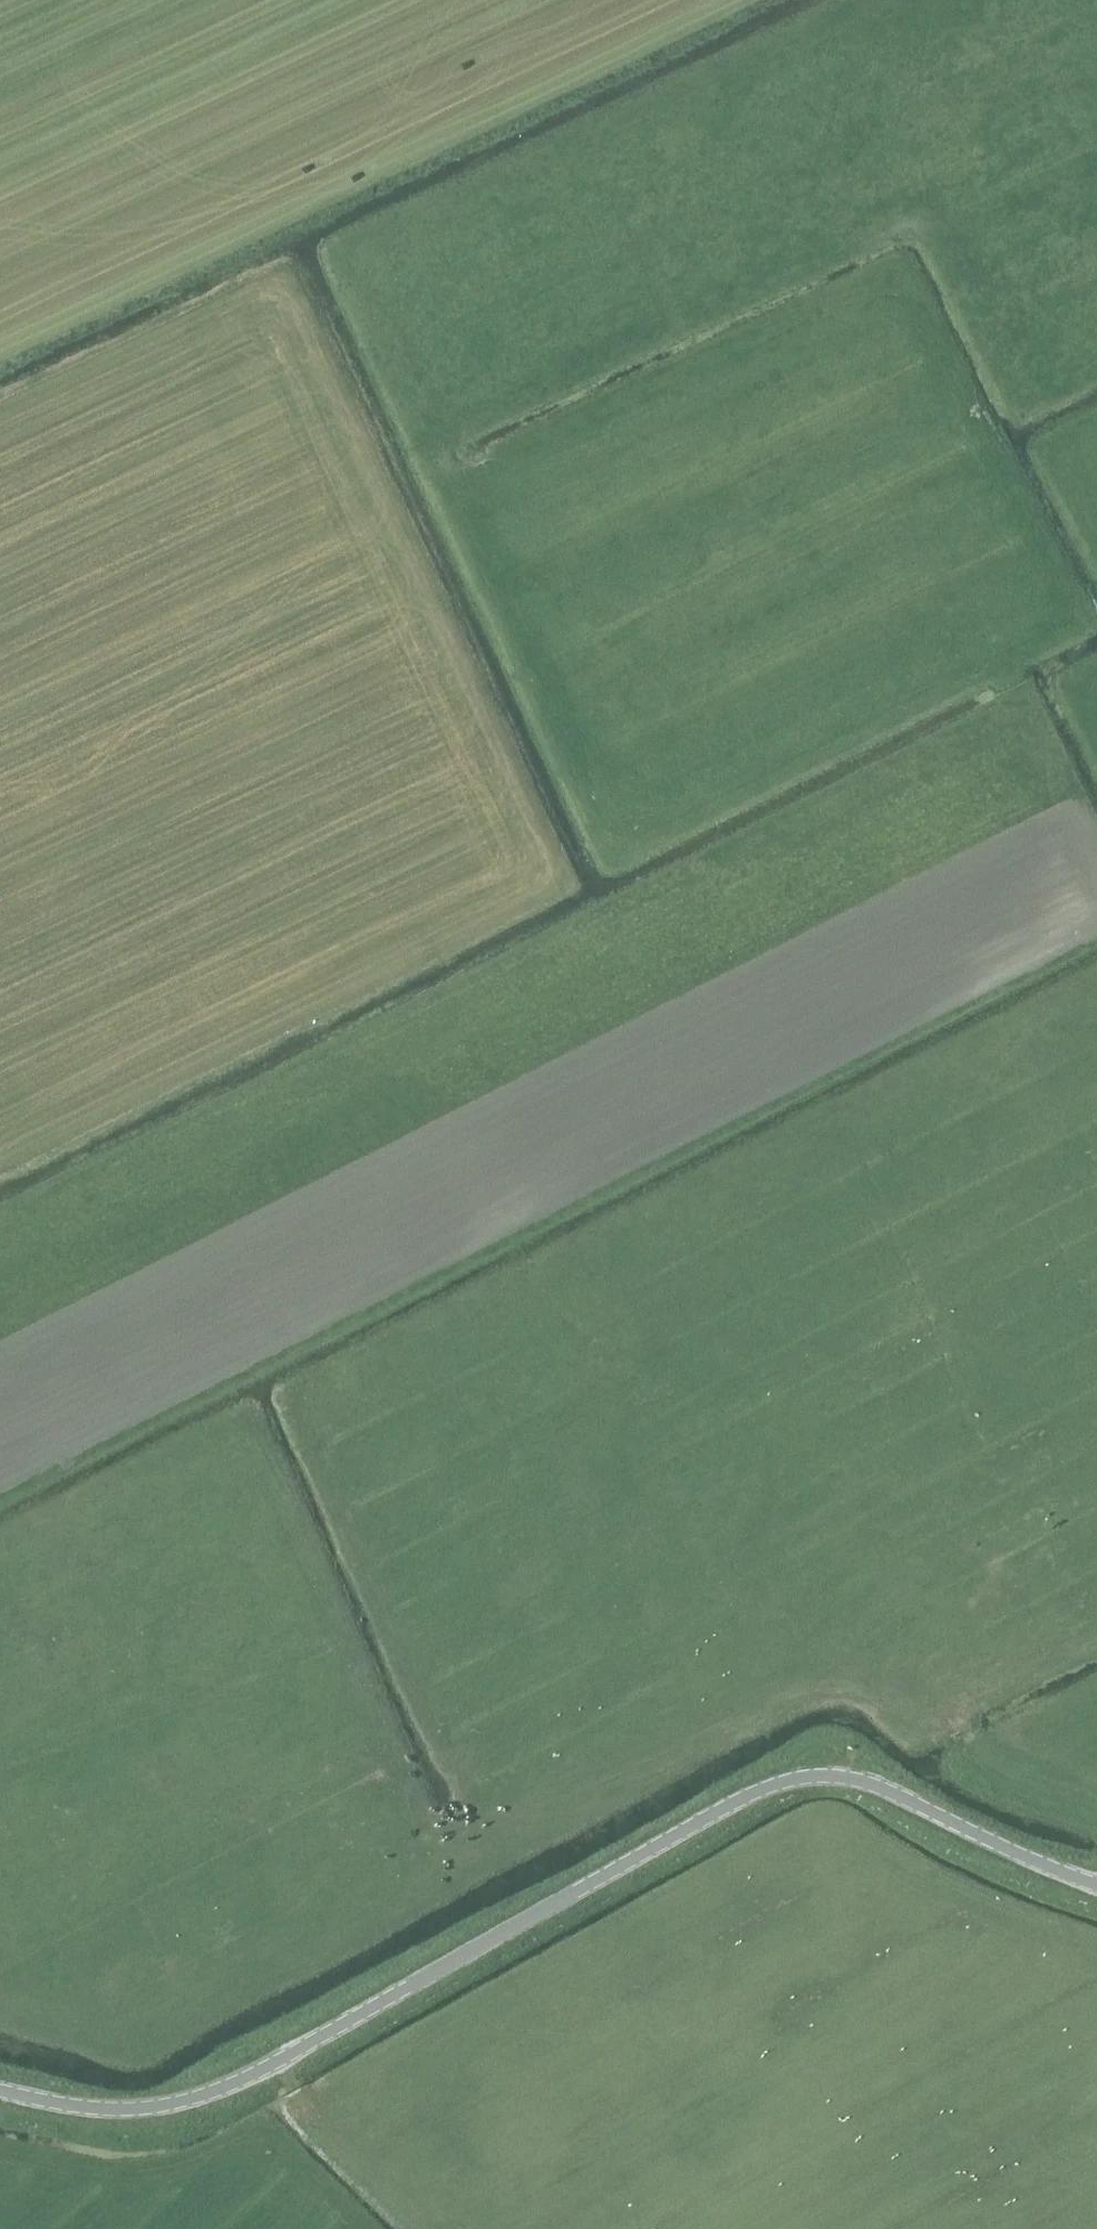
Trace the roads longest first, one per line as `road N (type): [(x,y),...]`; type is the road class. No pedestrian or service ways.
road 1 (unclassified): [(1096,1885),(869,1782),(806,1776),(752,1795),(244,2079),(186,2102),(131,2111),(0,2091)]

